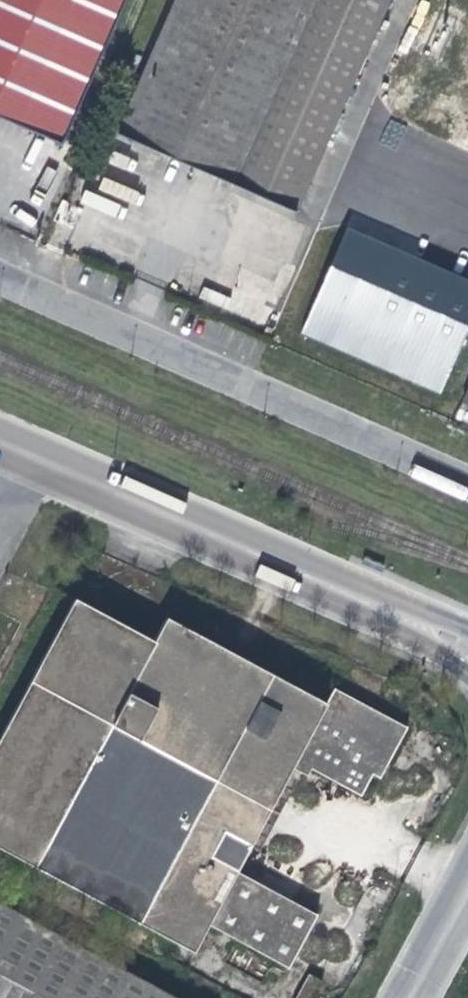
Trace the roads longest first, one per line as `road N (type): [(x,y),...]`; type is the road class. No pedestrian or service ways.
road 1 (residential): [(0,444),(438,635)]
road 2 (tertiary): [(467,878),(405,997)]

